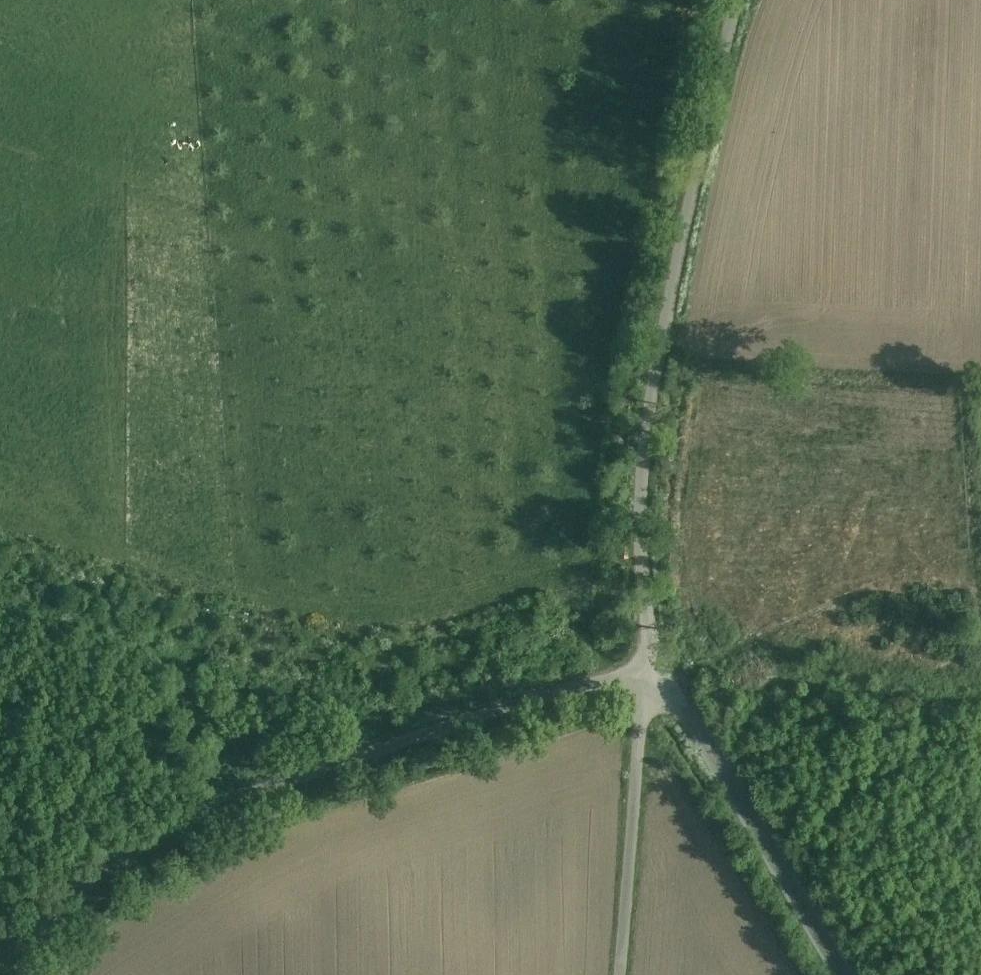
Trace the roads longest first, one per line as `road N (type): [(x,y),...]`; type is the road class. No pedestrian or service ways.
road 1 (unclassified): [(662,670),(151,836),(0,960)]
road 2 (unclassified): [(738,0),(684,234),(630,538),(662,670)]
road 3 (unclassified): [(844,974),(662,670)]

